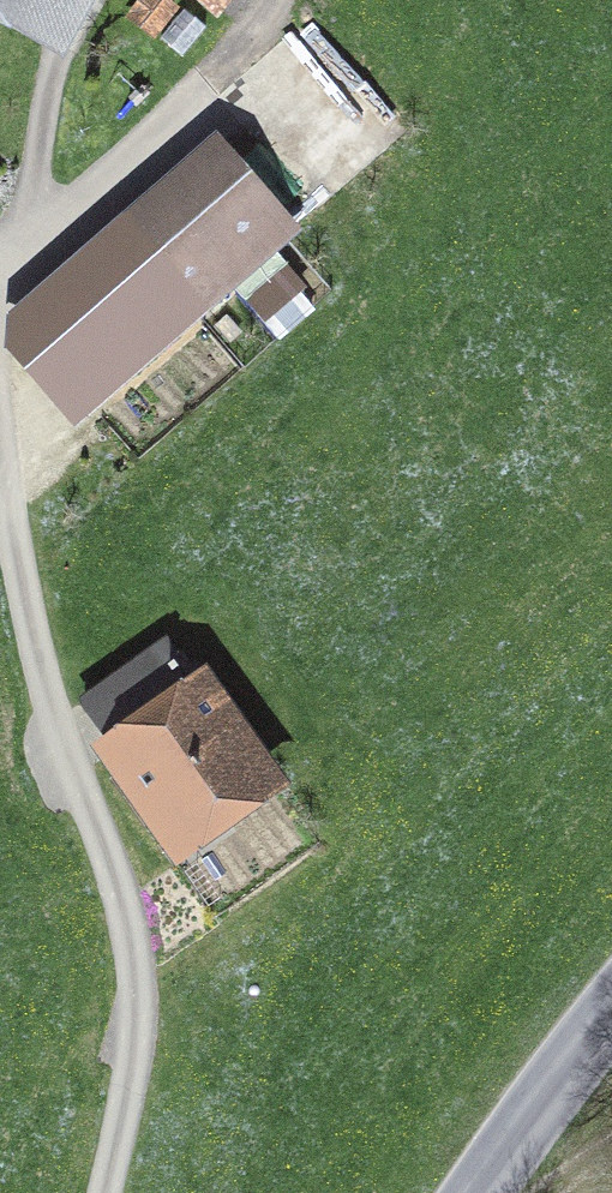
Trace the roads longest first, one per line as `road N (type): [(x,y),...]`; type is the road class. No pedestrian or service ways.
road 1 (track): [(106,1192),(135,1048),(133,945),(38,655),(0,439)]
road 2 (track): [(38,222),(198,90),(276,0)]
road 3 (tertiary): [(477,1192),(611,1006)]
road 4 (track): [(0,259),(38,222),(39,94)]

